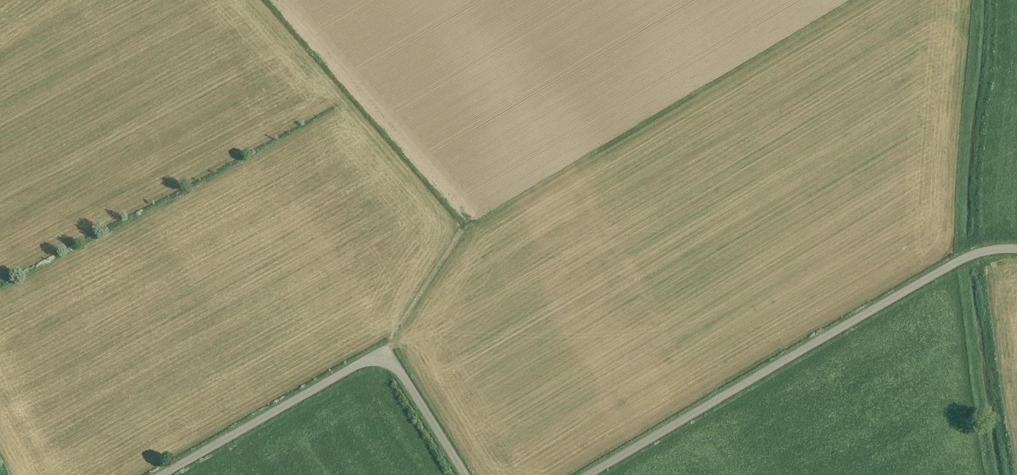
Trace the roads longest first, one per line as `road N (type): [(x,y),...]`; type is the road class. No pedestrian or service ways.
road 1 (unclassified): [(588,474),(956,262),(1016,248)]
road 2 (unclassified): [(161,474),(377,358),(396,365),(466,474)]

